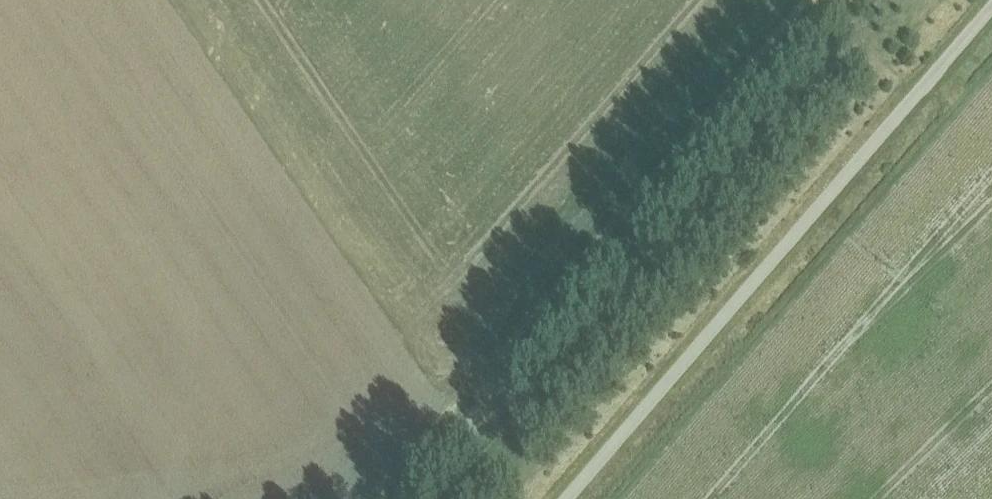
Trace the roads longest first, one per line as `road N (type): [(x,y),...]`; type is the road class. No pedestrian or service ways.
road 1 (unclassified): [(569,498),(991,10)]

